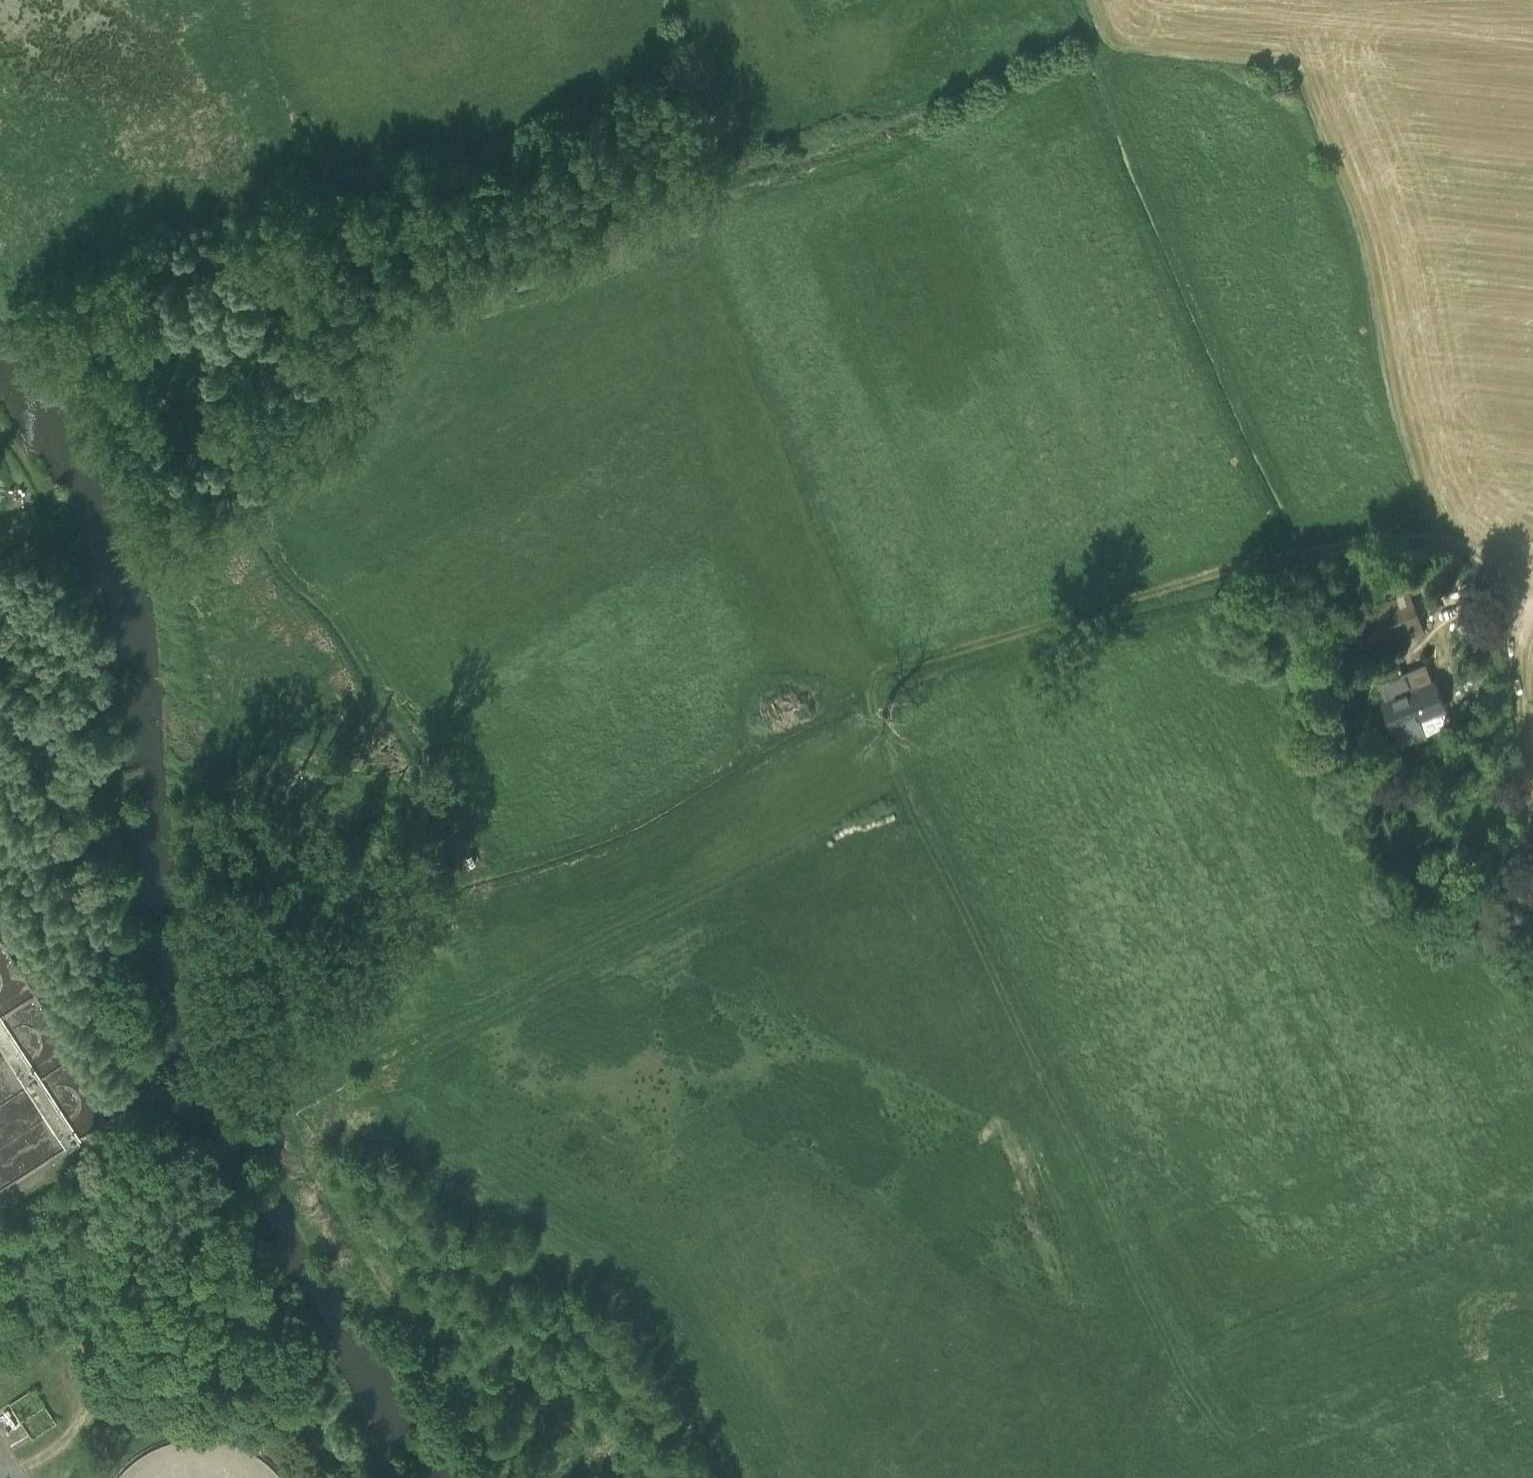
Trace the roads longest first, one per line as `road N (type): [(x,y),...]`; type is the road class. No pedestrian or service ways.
road 1 (track): [(1499,601),(1441,543),(1276,560),(901,676)]
road 2 (track): [(1499,601),(1532,868)]

